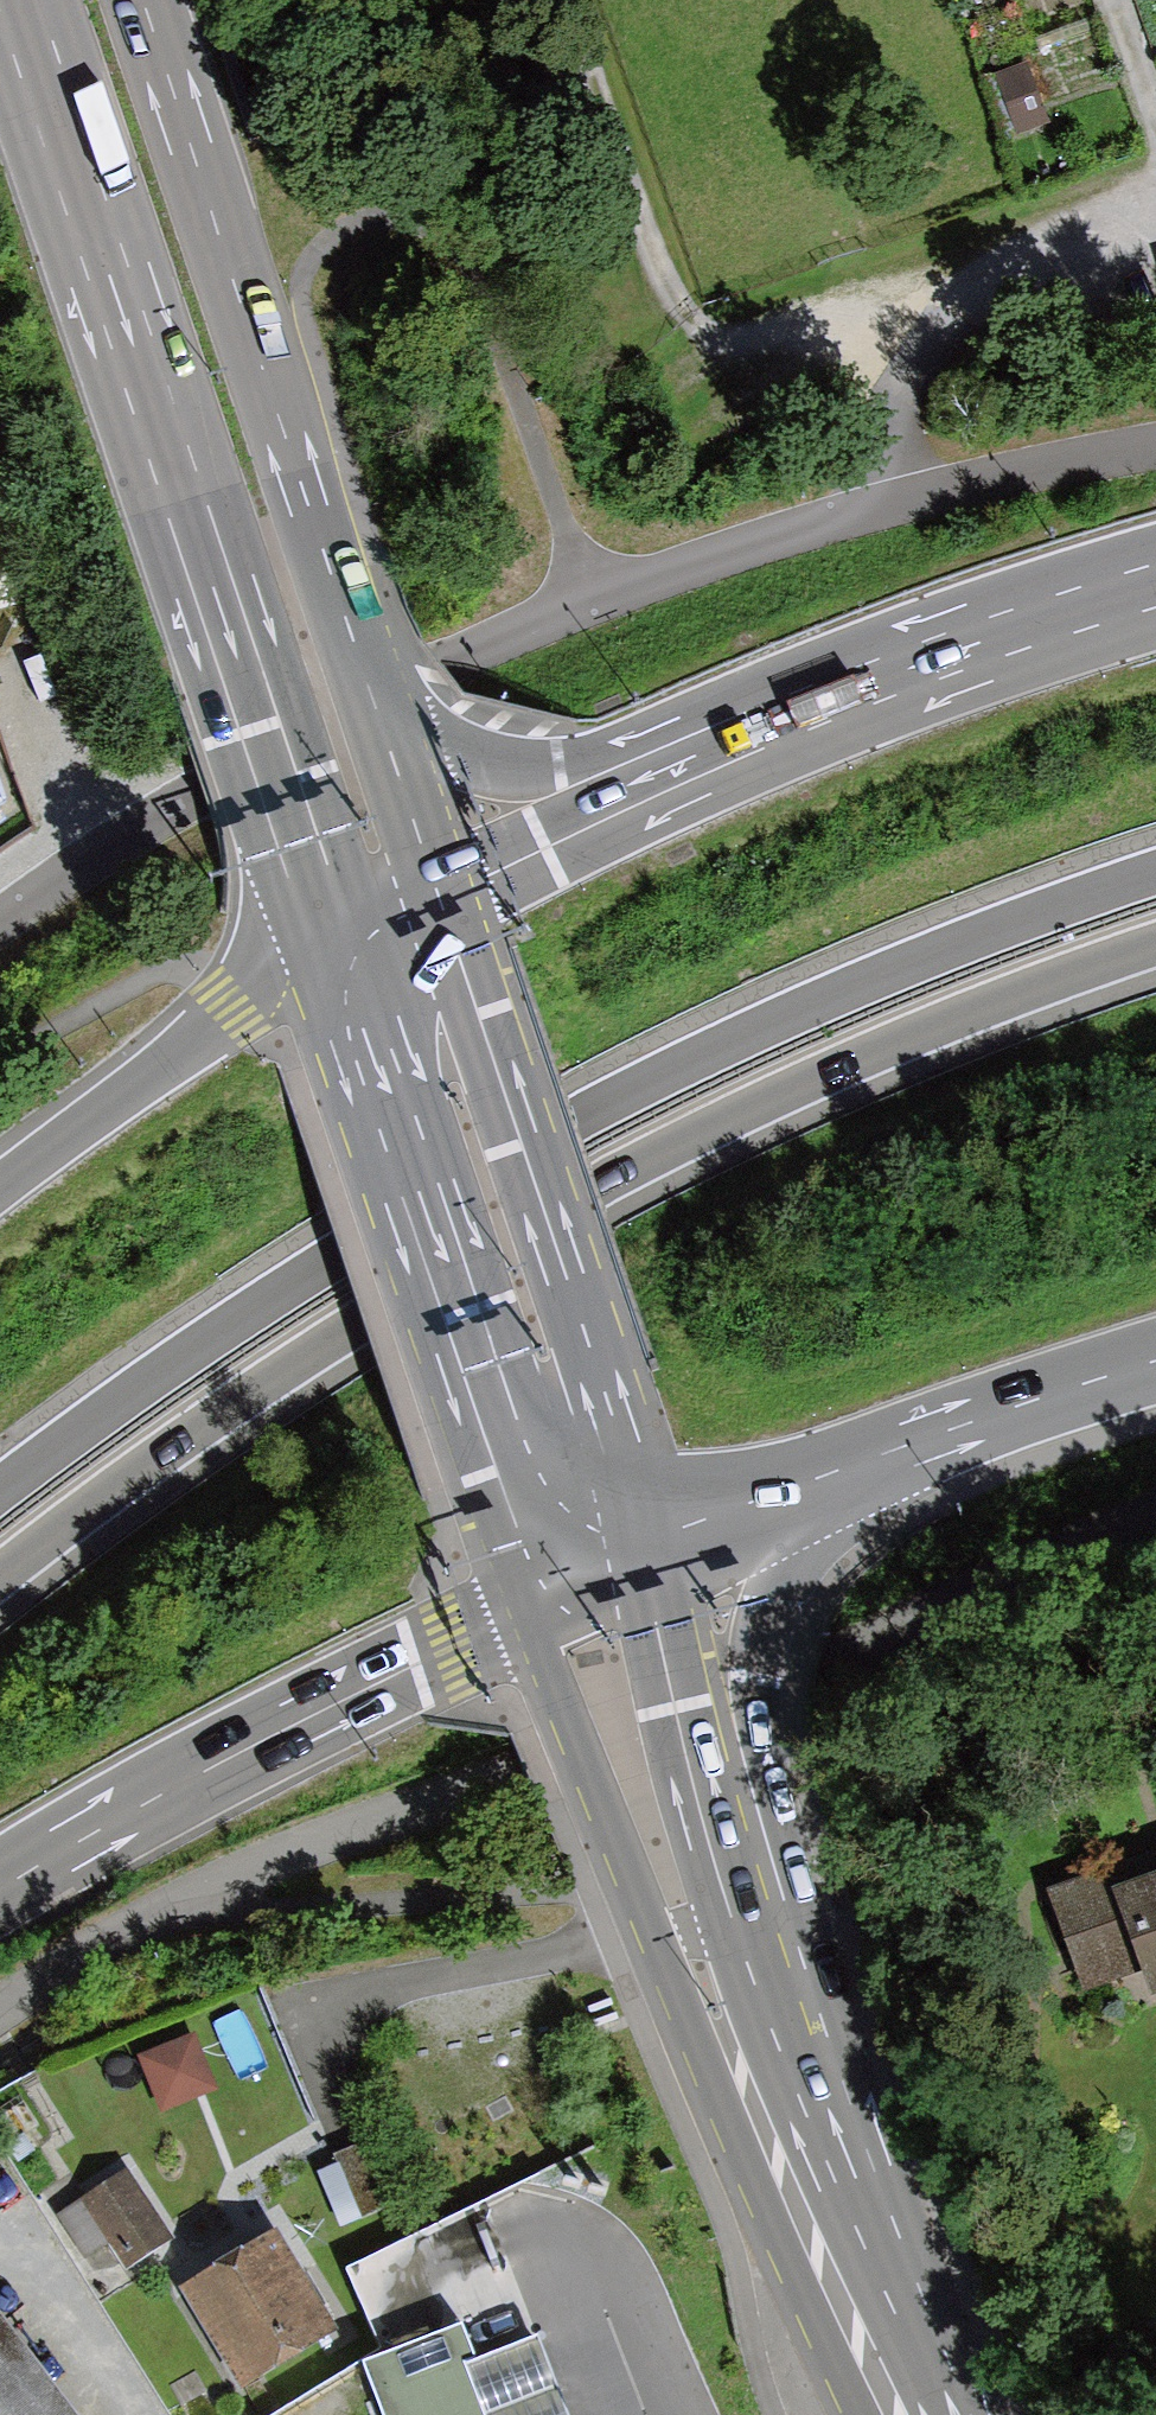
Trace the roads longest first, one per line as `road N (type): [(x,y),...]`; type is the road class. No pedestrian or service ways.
road 1 (motorway): [(0,1576),(105,1496),(439,1272),(751,1108),(934,1027),(1155,947)]
road 2 (primary): [(1155,873),(899,966),(497,1151),(0,1489)]
road 3 (primary): [(18,0),(262,748),(336,944)]
road 4 (primary): [(550,1597),(589,1746),(701,2050),(864,2331)]
road 5 (primary): [(387,751),(135,0)]
road 6 (primary): [(643,1552),(589,1343),(436,893)]
road 7 (primary): [(336,944),(550,1597)]
road 8 (track): [(556,0),(665,308),(714,345),(945,268)]
road 9 (primary): [(0,1889),(233,1758),(550,1597)]
road 10 (primary): [(1155,580),(954,646),(708,747)]
road 11 (track): [(1155,203),(945,268),(859,510)]
road 12 (primary): [(768,1915),(751,1670),(762,1602),(825,1481)]
road 13 (primary): [(864,2331),(768,1915)]
road 14 (primary): [(336,944),(142,1072),(0,1184)]
road 15 (primary): [(768,1915),(702,1787),(675,1706),(643,1552)]
road 16 (primary): [(825,1481),(1155,1367)]
road 17 (primary): [(708,747),(560,778),(448,771),(387,751)]
road 18 (primary): [(708,747),(543,844),(436,893)]
road 19 (primary): [(643,1552),(825,1481)]
road 20 (track): [(1104,0),(1155,149)]
road 21 (primary): [(436,893),(387,751)]

